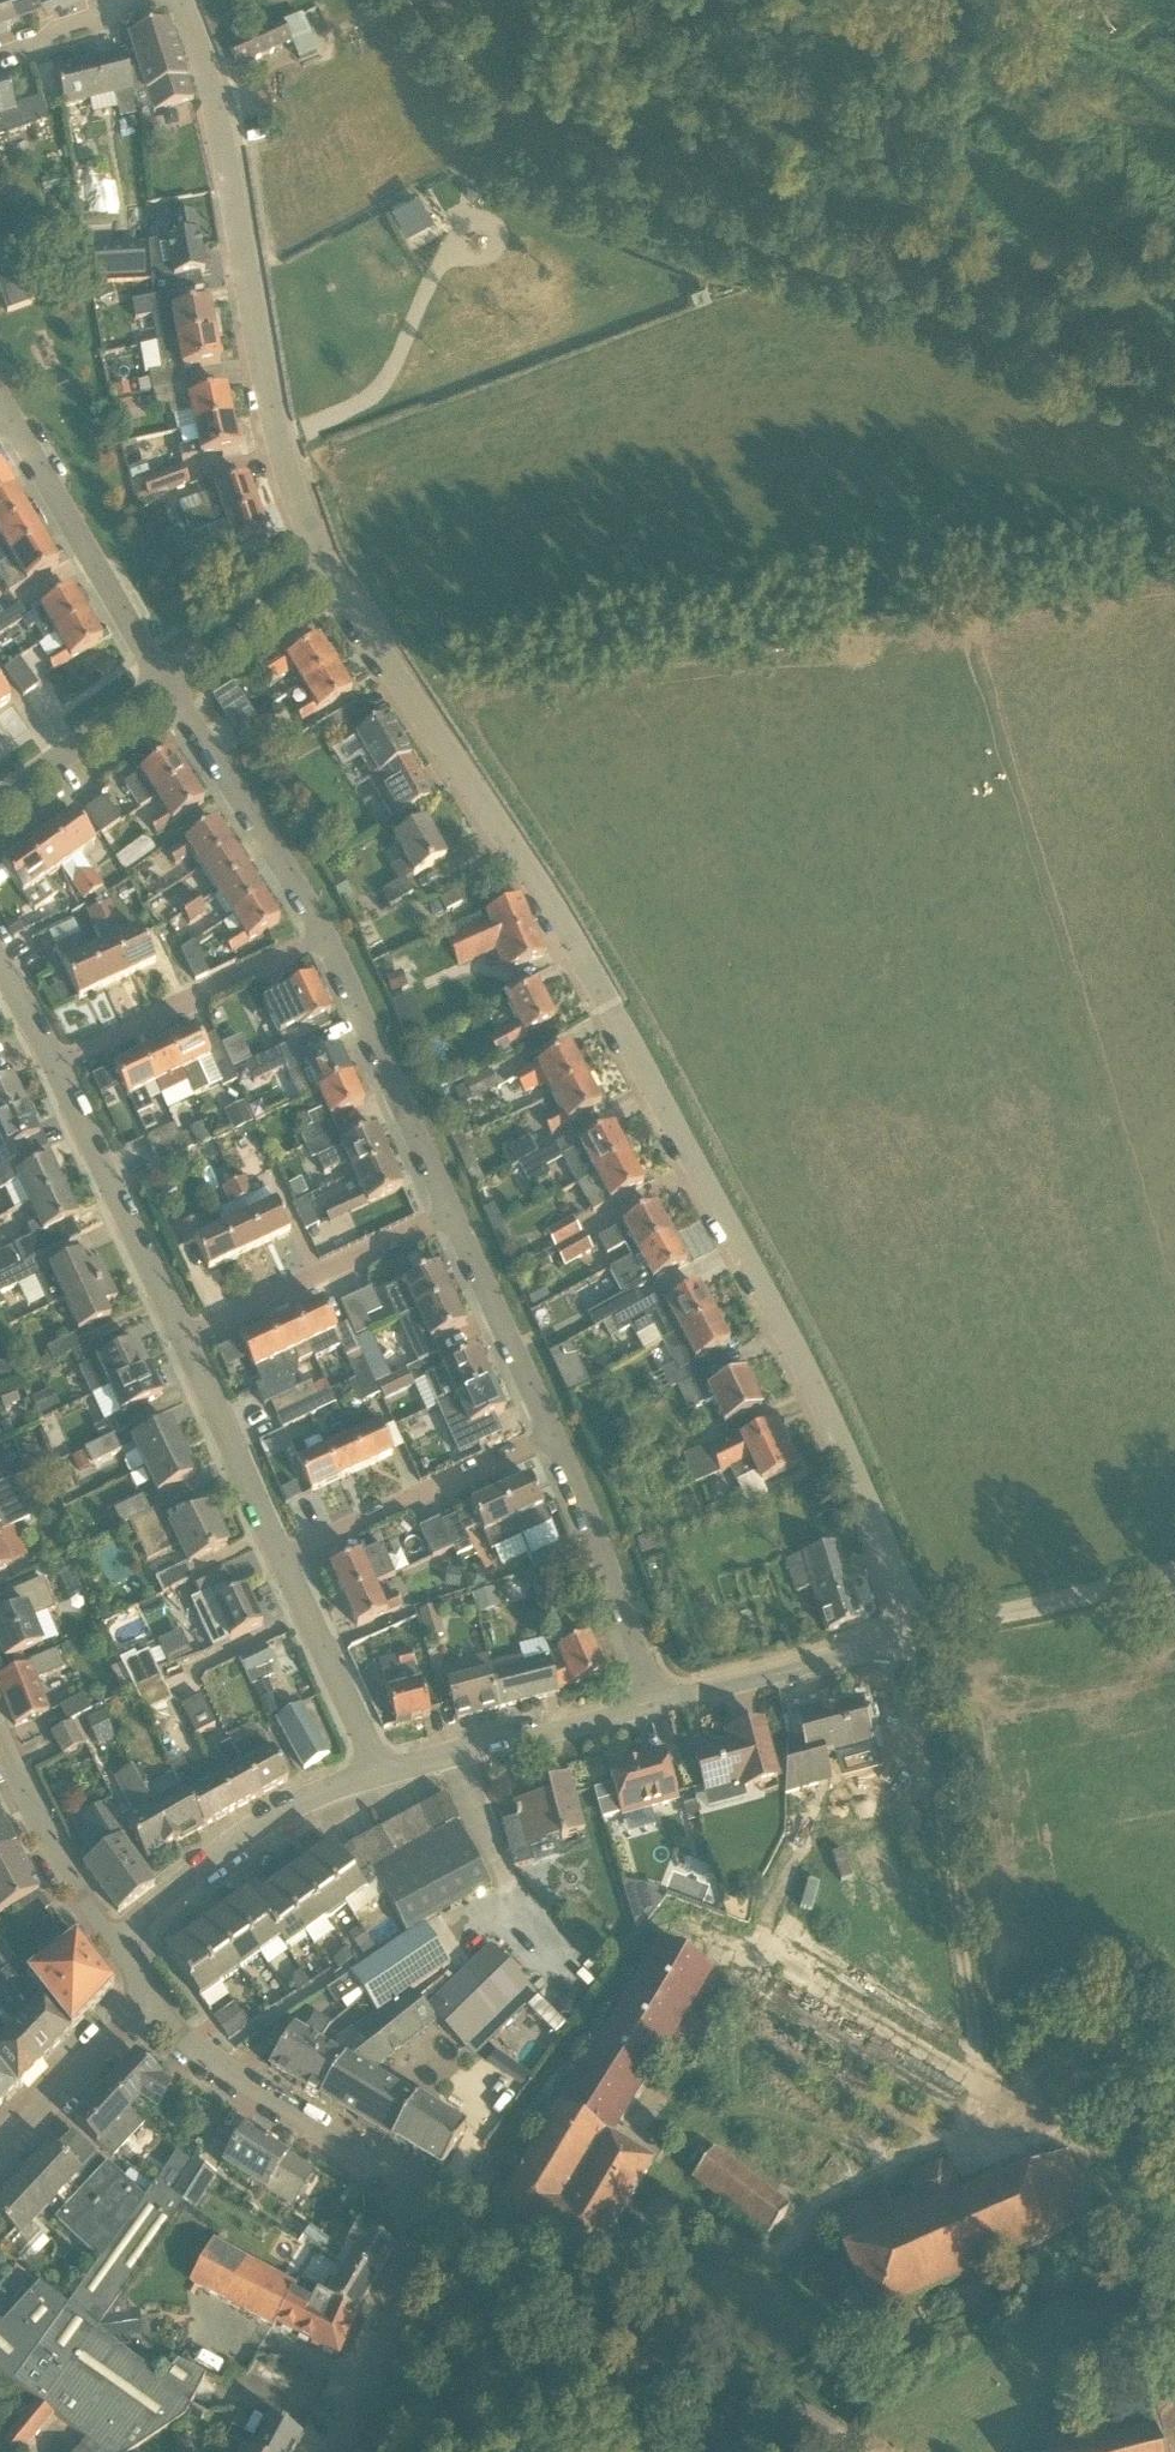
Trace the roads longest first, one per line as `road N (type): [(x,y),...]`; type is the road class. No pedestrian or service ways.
road 1 (residential): [(899,1643),(899,1592),(864,1496),(673,1123),(581,963),(326,570)]
road 2 (residential): [(326,570),(292,491),(264,383),(232,178),(179,0)]
road 3 (residential): [(860,2451),(654,2320),(409,2186)]
road 4 (track): [(899,1643),(988,2076)]
road 5 (residential): [(409,2186),(184,2041),(148,1999)]
road 6 (residential): [(114,1945),(286,1811),(376,1777)]
road 7 (residential): [(166,683),(10,419)]
road 8 (residential): [(52,1069),(329,938)]
road 9 (residential): [(452,1215),(329,938)]
road 10 (residential): [(329,938),(166,683)]
road 11 (residential): [(183,1338),(52,1069)]
road 12 (residential): [(183,1338),(452,1215)]
road 13 (residential): [(283,1560),(551,1435)]
road 14 (residential): [(376,1777),(660,1703)]
road 15 (residential): [(660,1703),(551,1435)]
road 16 (residential): [(899,1643),(1174,1572)]
road 17 (residential): [(329,2451),(414,2245),(409,2186)]
road 18 (residential): [(660,1703),(899,1643)]
road 19 (residential): [(283,1560),(183,1338)]
road 20 (residential): [(551,1435),(452,1215)]
road 21 (residential): [(376,1777),(283,1560)]
road 22 (residential): [(114,1945),(64,1873),(0,1750)]
road 23 (residential): [(0,2159),(148,1999)]
road 24 (residential): [(0,801),(166,683)]
road 25 (residential): [(166,683),(326,570)]
road 26 (residential): [(0,59),(133,0)]

